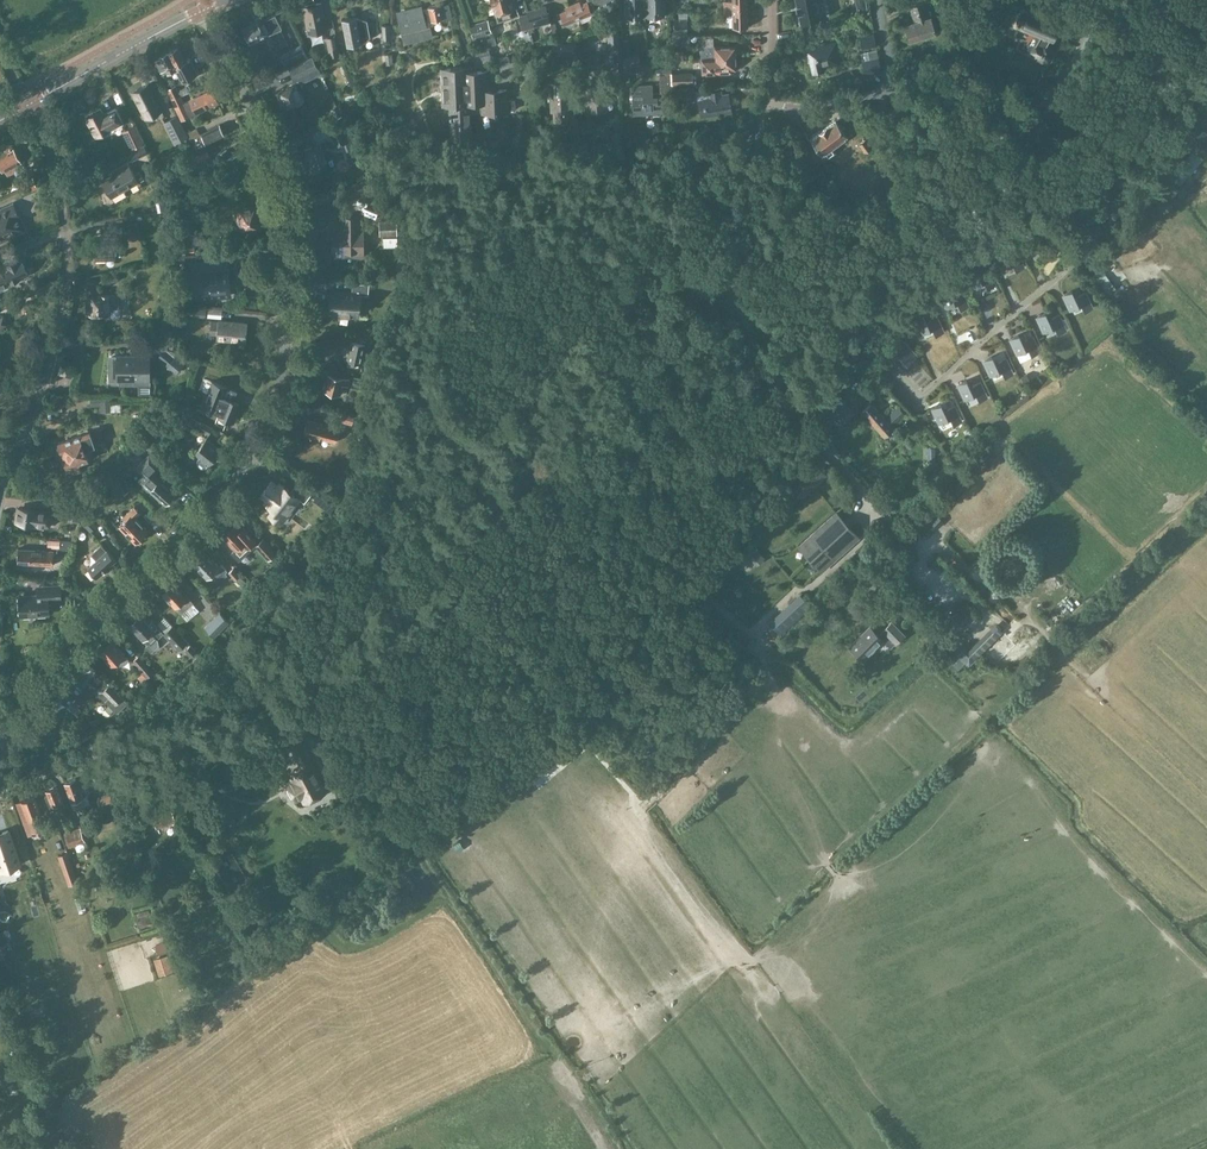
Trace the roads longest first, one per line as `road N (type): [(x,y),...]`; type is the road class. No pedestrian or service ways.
road 1 (residential): [(0,753),(56,657),(187,533),(258,445),(285,345),(286,206)]
road 2 (residential): [(29,105),(60,191),(65,304),(0,505)]
road 3 (unclassified): [(286,206),(411,179),(681,165)]
road 4 (residential): [(771,101),(789,108),(885,96),(1040,101),(1069,72),(1092,0)]
road 5 (track): [(534,782),(580,744),(638,811),(764,680),(763,648),(752,633)]
road 6 (track): [(937,538),(992,591),(1027,604),(1023,621),(1087,677)]
road 7 (residential): [(286,206),(266,136),(203,10)]
road 8 (tertiary): [(29,105),(203,10)]
road 9 (residential): [(702,200),(765,325),(786,347)]

